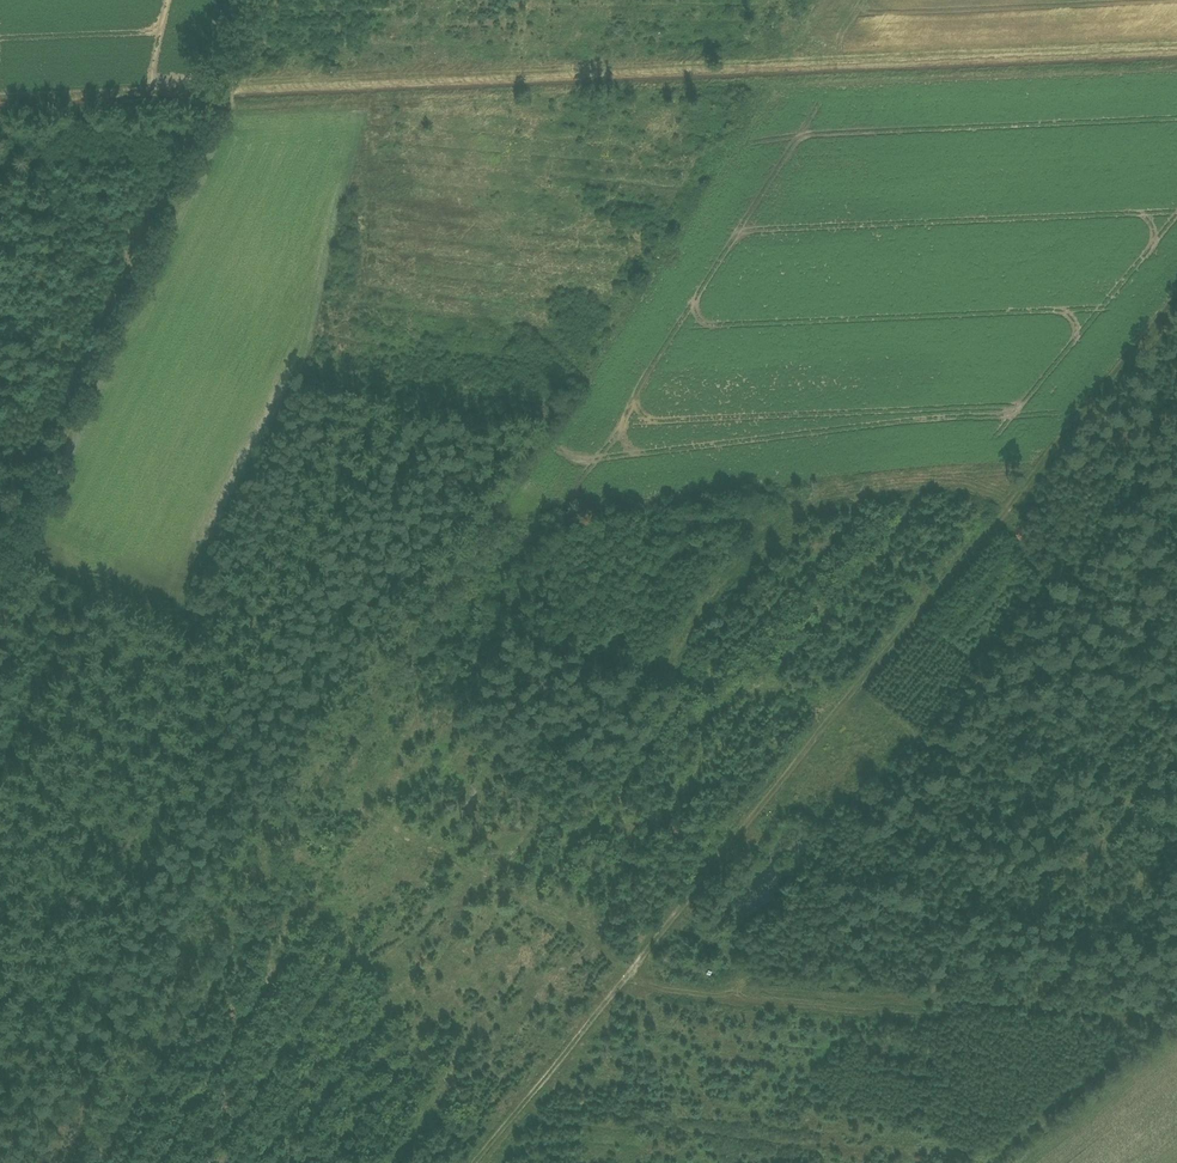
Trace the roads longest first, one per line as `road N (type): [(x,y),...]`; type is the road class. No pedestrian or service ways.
road 1 (track): [(615,1007),(476,1162)]

